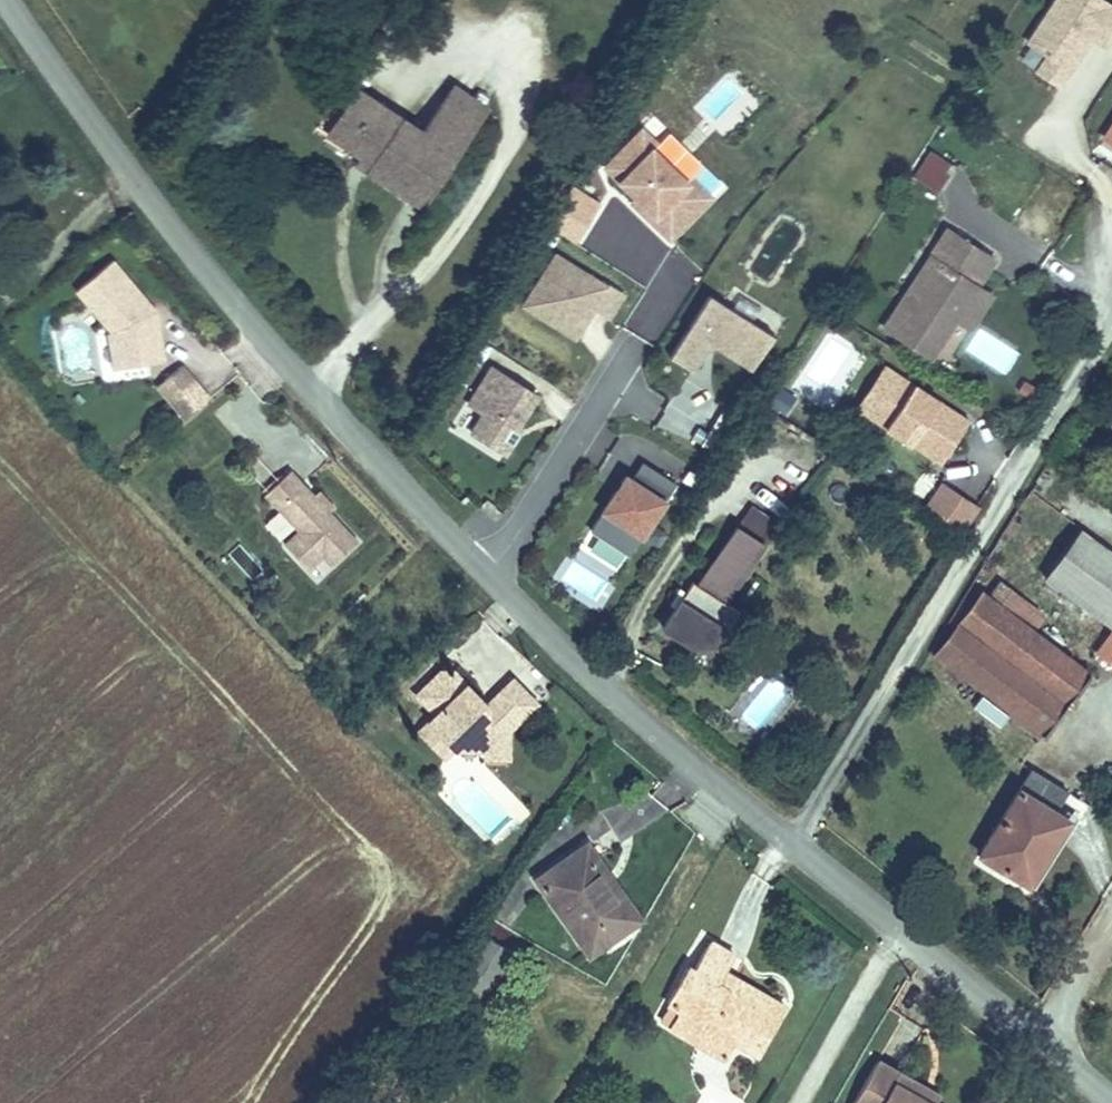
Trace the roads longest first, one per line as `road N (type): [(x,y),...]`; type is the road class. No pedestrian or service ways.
road 1 (residential): [(6,0),(152,207),(488,574)]
road 2 (residential): [(488,574),(627,715),(895,925)]
road 3 (residential): [(895,925),(1111,1098)]
road 4 (residential): [(488,574),(630,357)]
road 5 (residential): [(798,1102),(895,925)]

